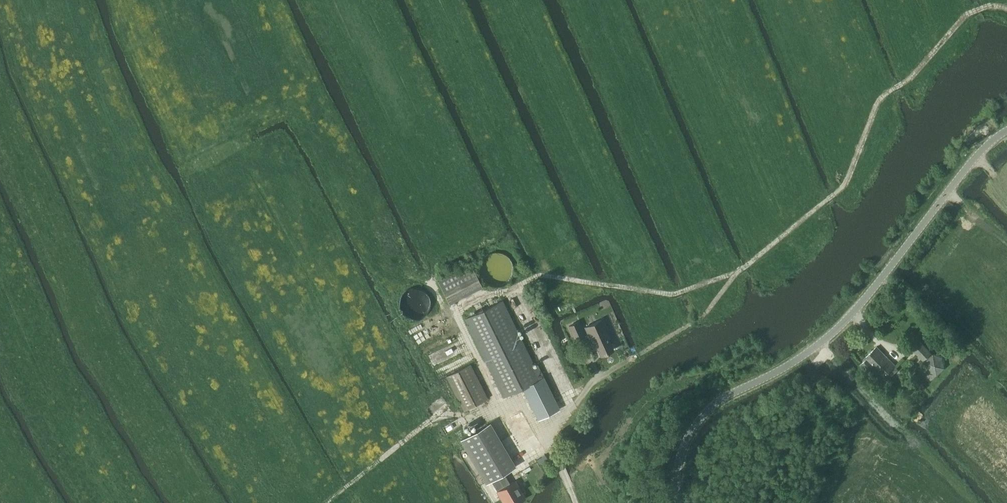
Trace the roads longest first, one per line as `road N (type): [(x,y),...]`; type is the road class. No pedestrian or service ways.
road 1 (unclassified): [(680,502),(684,443),(711,407),(840,327),(970,163),(1006,135)]
road 2 (track): [(453,314),(513,286),(572,404),(543,433)]
road 3 (track): [(521,402),(501,406),(432,283)]

